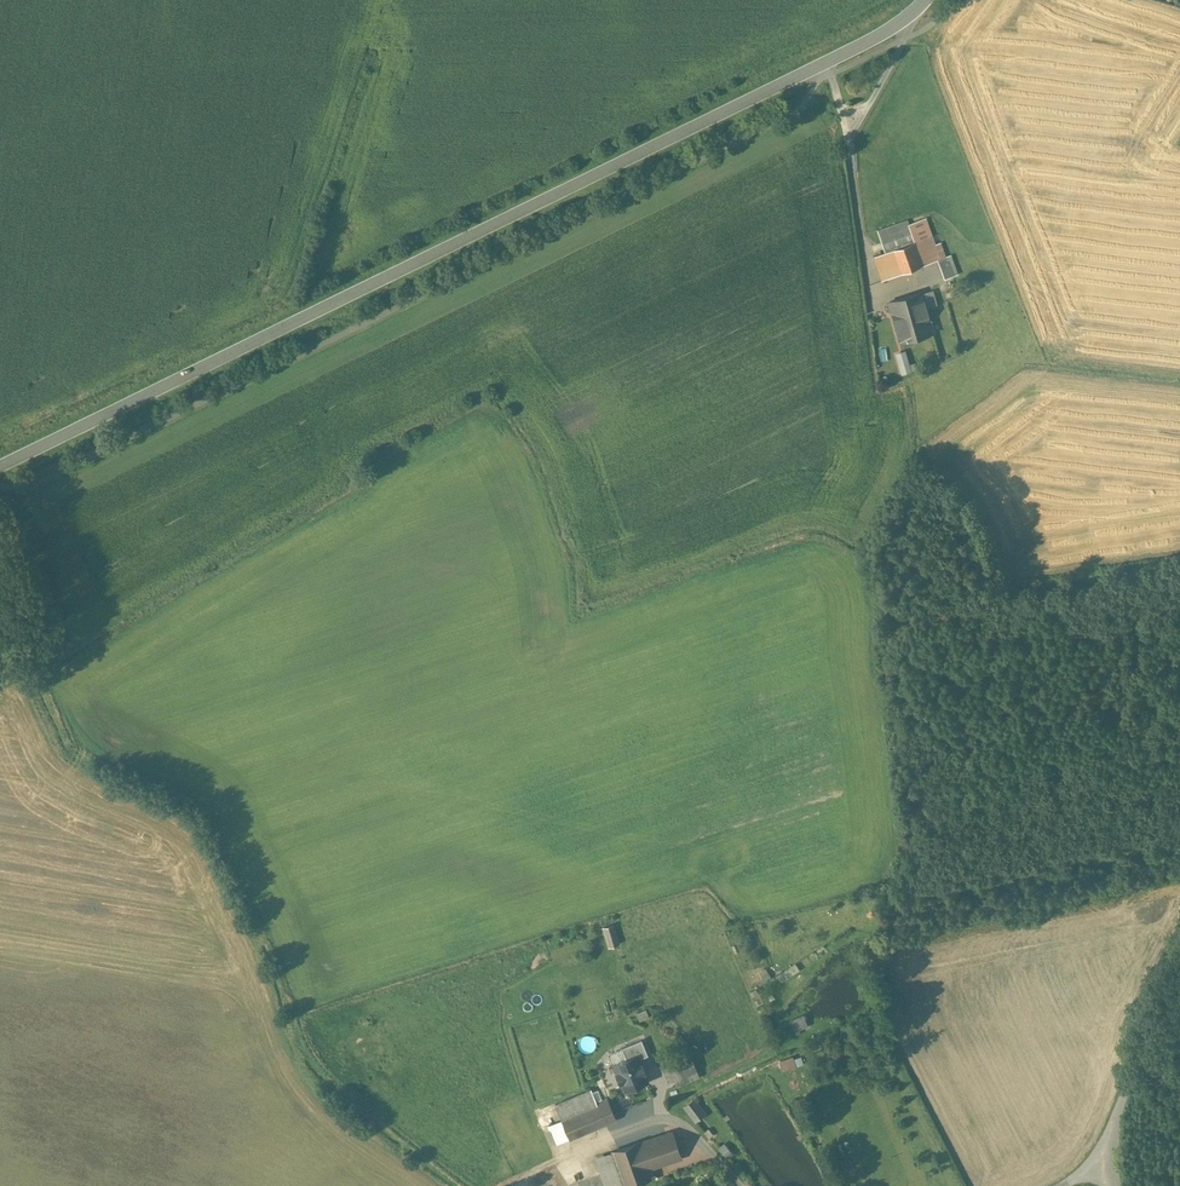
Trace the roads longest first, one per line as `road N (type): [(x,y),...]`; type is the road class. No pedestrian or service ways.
road 1 (secondary): [(926,0),(827,62),(0,467)]
road 2 (unclassified): [(1103,1162),(1179,968)]

